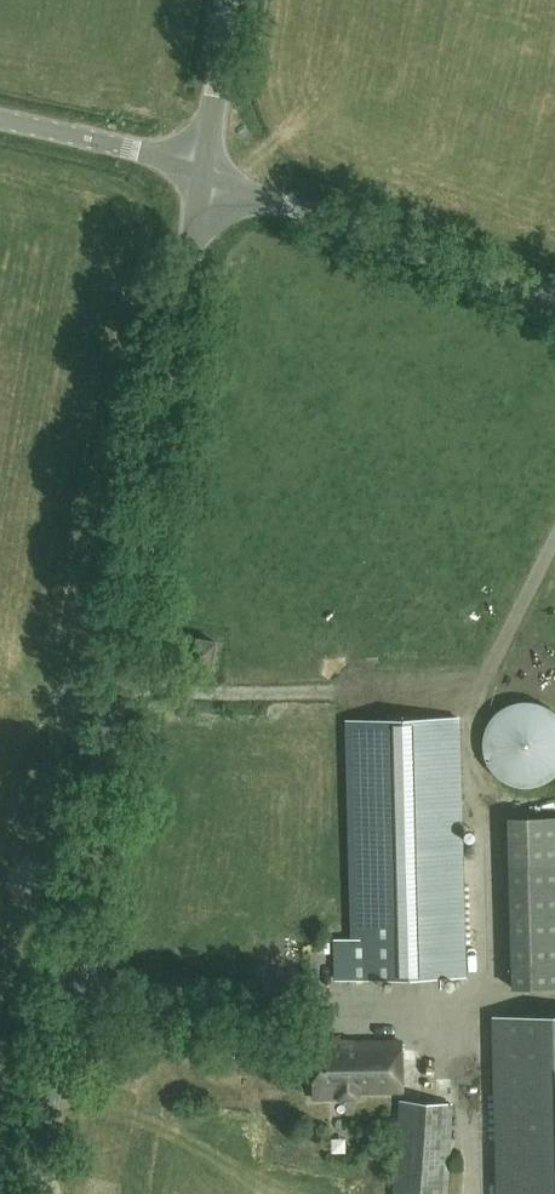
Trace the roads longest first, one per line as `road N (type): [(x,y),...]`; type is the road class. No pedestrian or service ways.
road 1 (tertiary): [(30,1193),(203,177)]
road 2 (tertiary): [(554,296),(203,177)]
road 3 (tertiary): [(0,122),(203,177)]
road 4 (tertiary): [(203,177),(233,0)]

